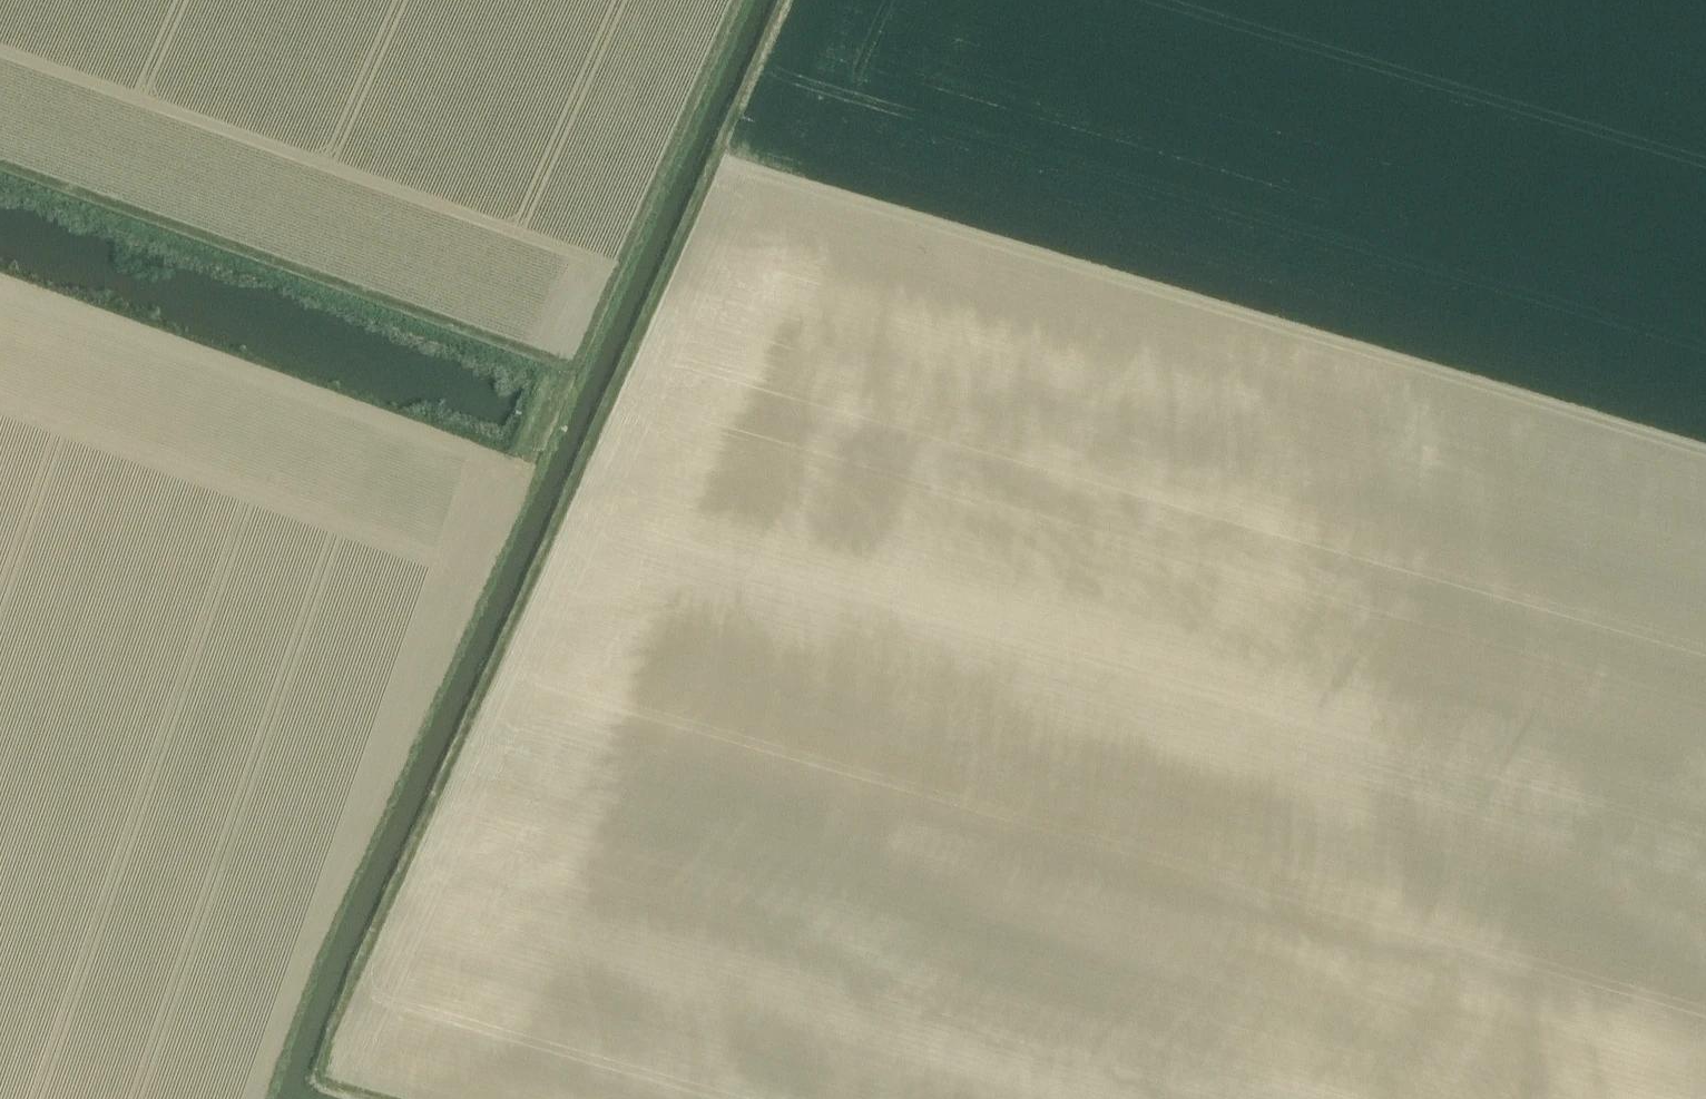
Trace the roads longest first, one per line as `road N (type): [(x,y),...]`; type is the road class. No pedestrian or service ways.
road 1 (track): [(259,1098),(317,947),(740,0)]
road 2 (track): [(0,165),(575,369)]
road 3 (track): [(0,283),(530,470)]

